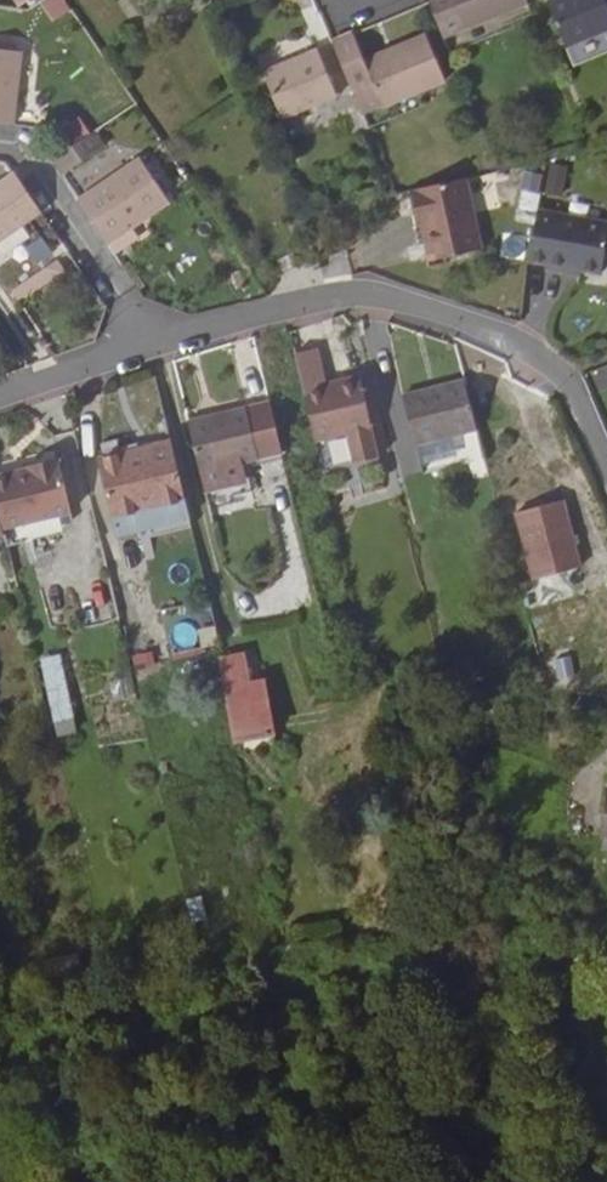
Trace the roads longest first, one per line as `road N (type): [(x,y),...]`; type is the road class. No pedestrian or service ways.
road 1 (residential): [(606,468),(569,381),(489,328),(391,300),(339,298),(140,343)]
road 2 (residential): [(0,155),(16,157),(140,343)]
road 3 (residential): [(140,343),(0,394)]

